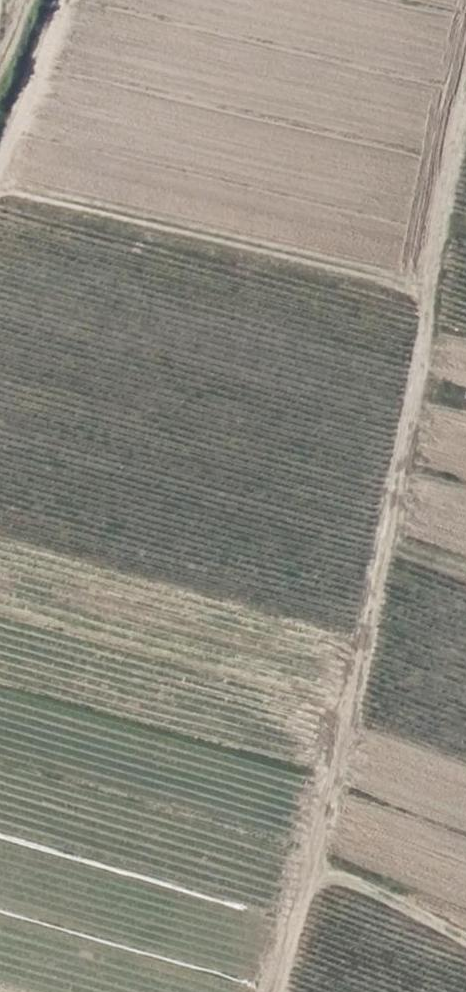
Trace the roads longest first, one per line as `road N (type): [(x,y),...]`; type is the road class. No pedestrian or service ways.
road 1 (track): [(278,991),(365,665),(465,107)]
road 2 (track): [(70,0),(0,167)]
road 3 (track): [(465,943),(318,862)]

